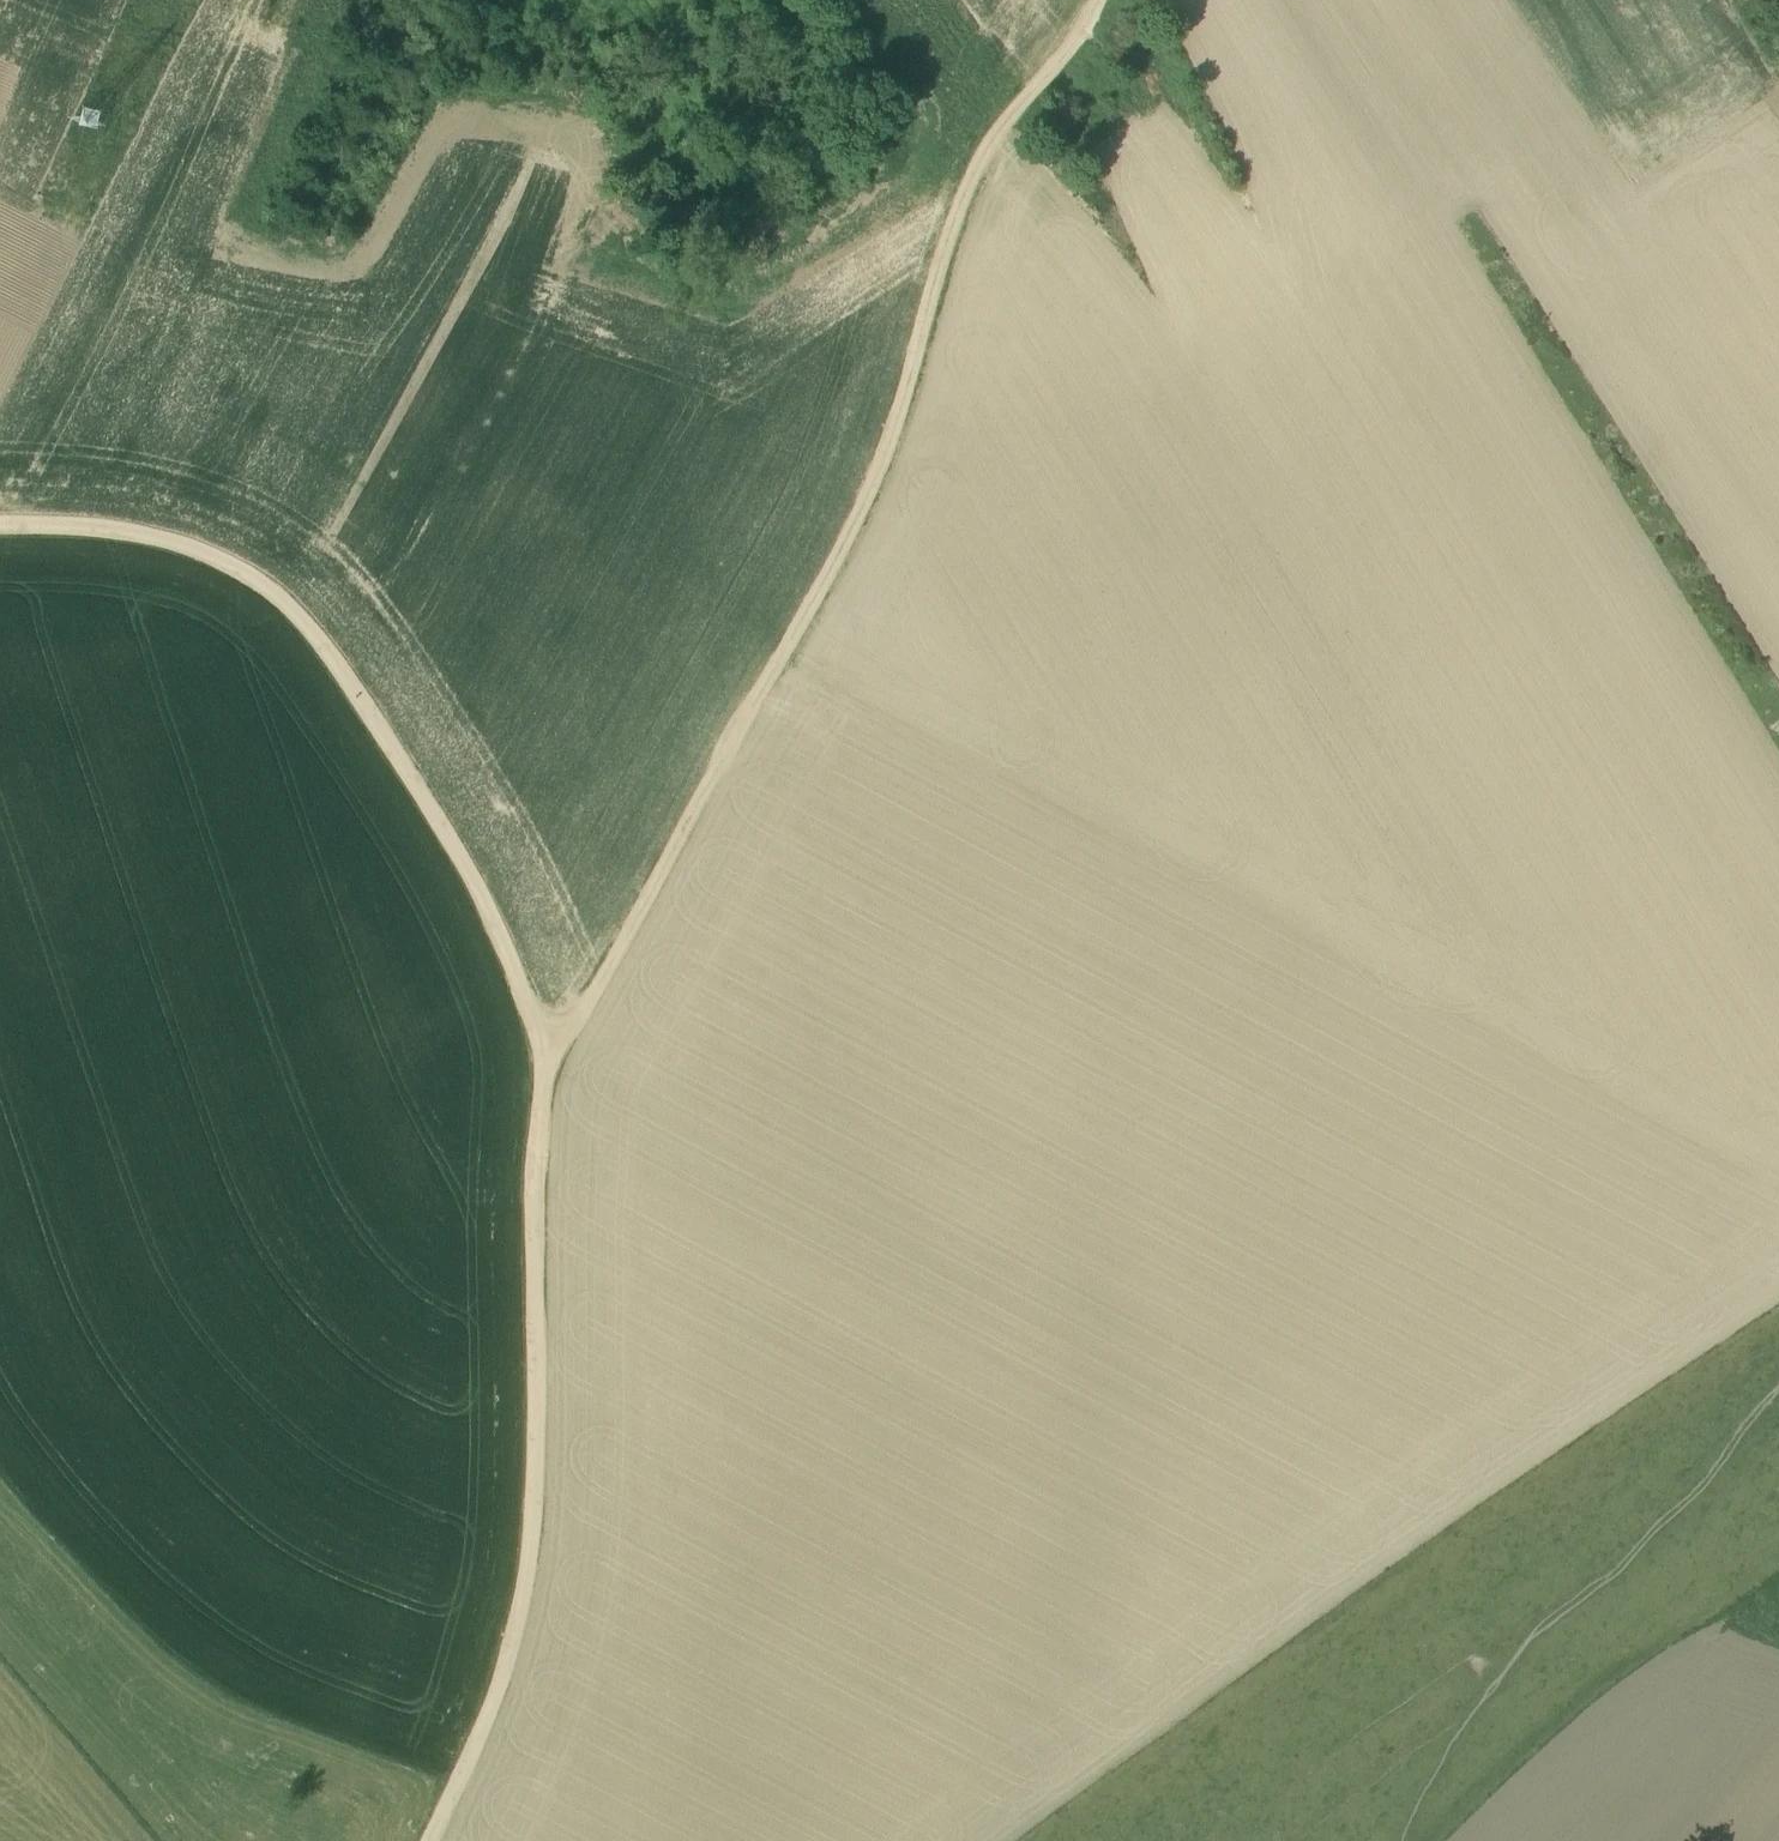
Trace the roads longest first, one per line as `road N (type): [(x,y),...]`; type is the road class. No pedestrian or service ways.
road 1 (track): [(424,1840),(494,1695),(528,1564),(538,1487),(545,1061),(507,944),(433,803),(308,623),(217,554),(147,529),(0,522)]
road 2 (track): [(545,1061),(698,817),(851,527),(973,178),(1099,0)]

